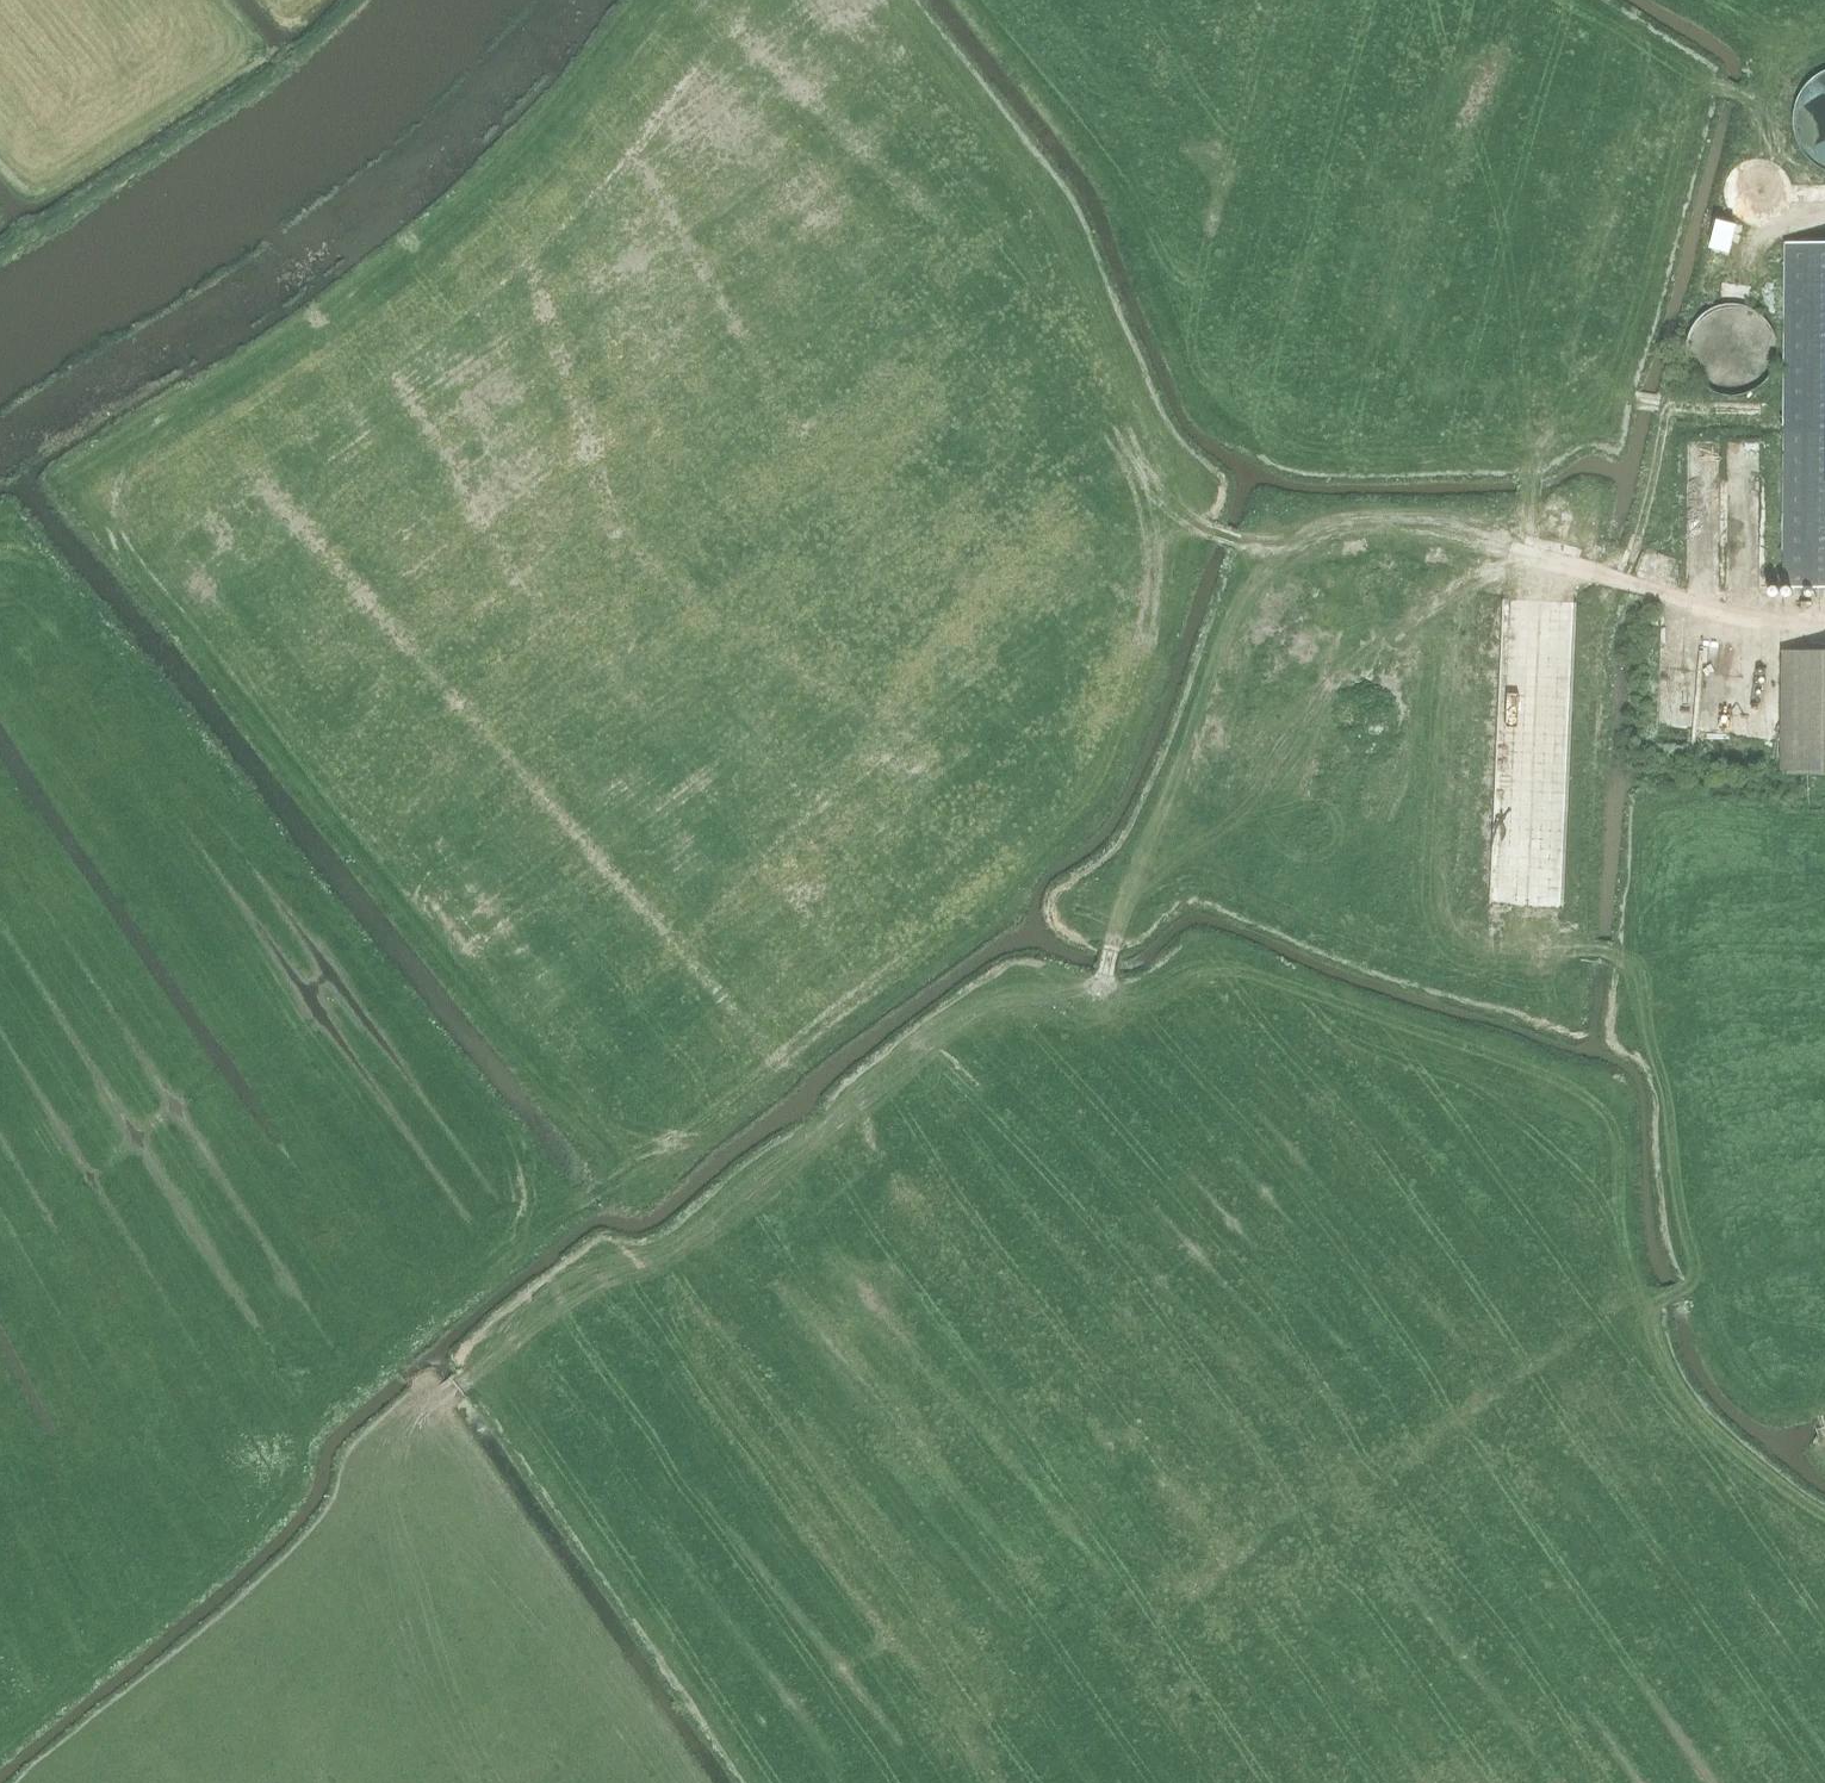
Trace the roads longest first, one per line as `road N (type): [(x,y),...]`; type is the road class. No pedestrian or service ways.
road 1 (track): [(1824,1367),(1723,1283),(1697,1056),(1652,964),(1660,761)]

